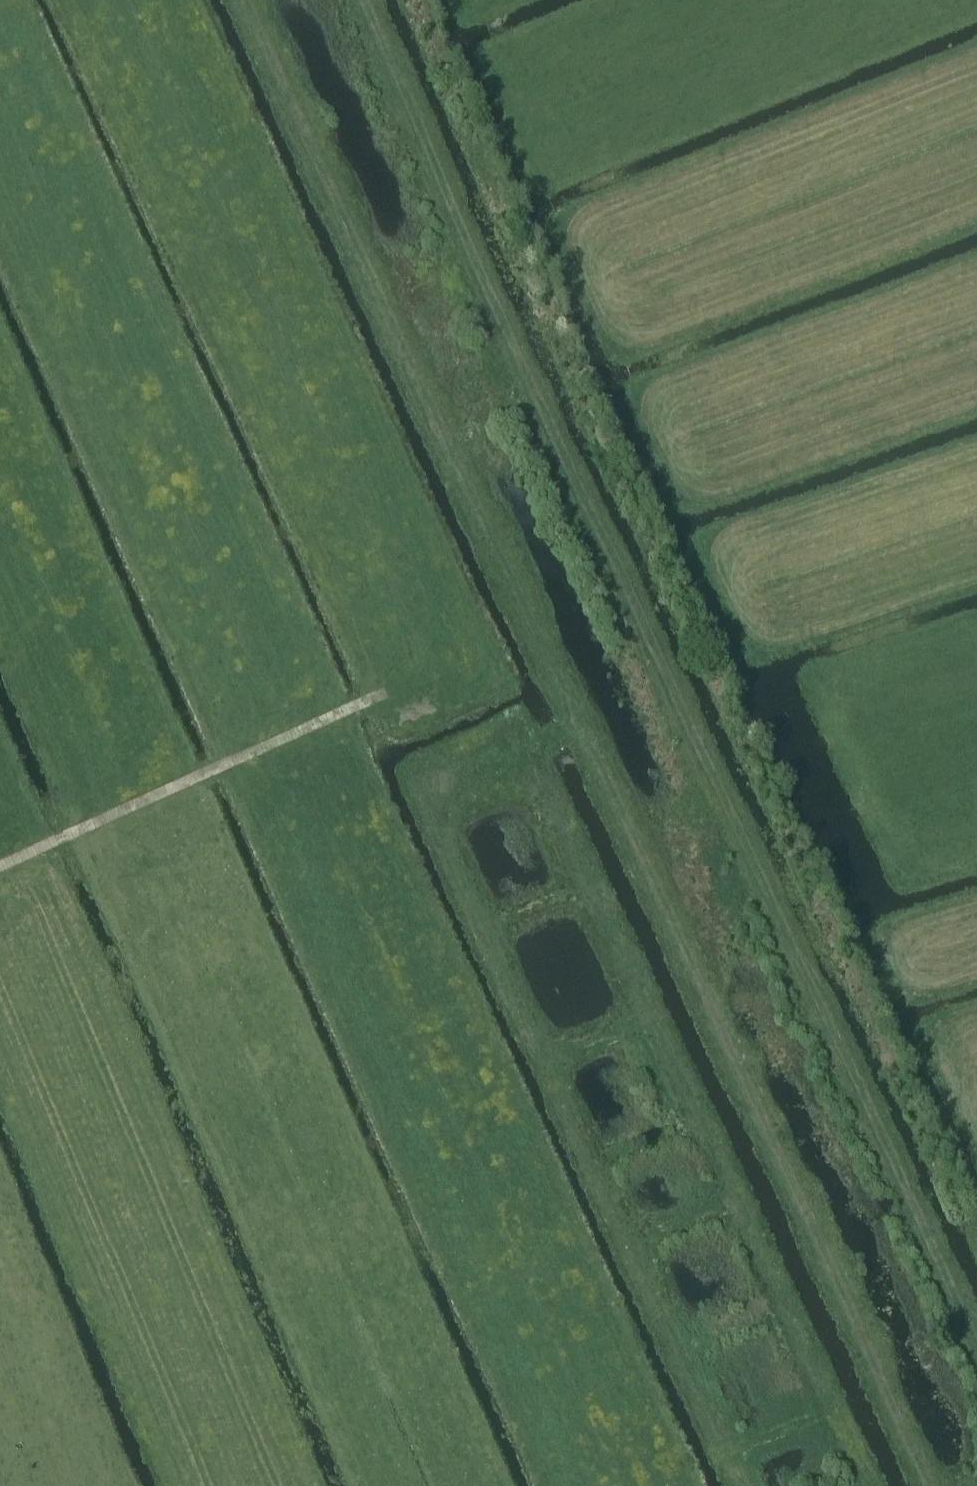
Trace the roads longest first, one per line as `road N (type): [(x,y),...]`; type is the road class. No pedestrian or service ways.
road 1 (track): [(0,867),(383,695)]

